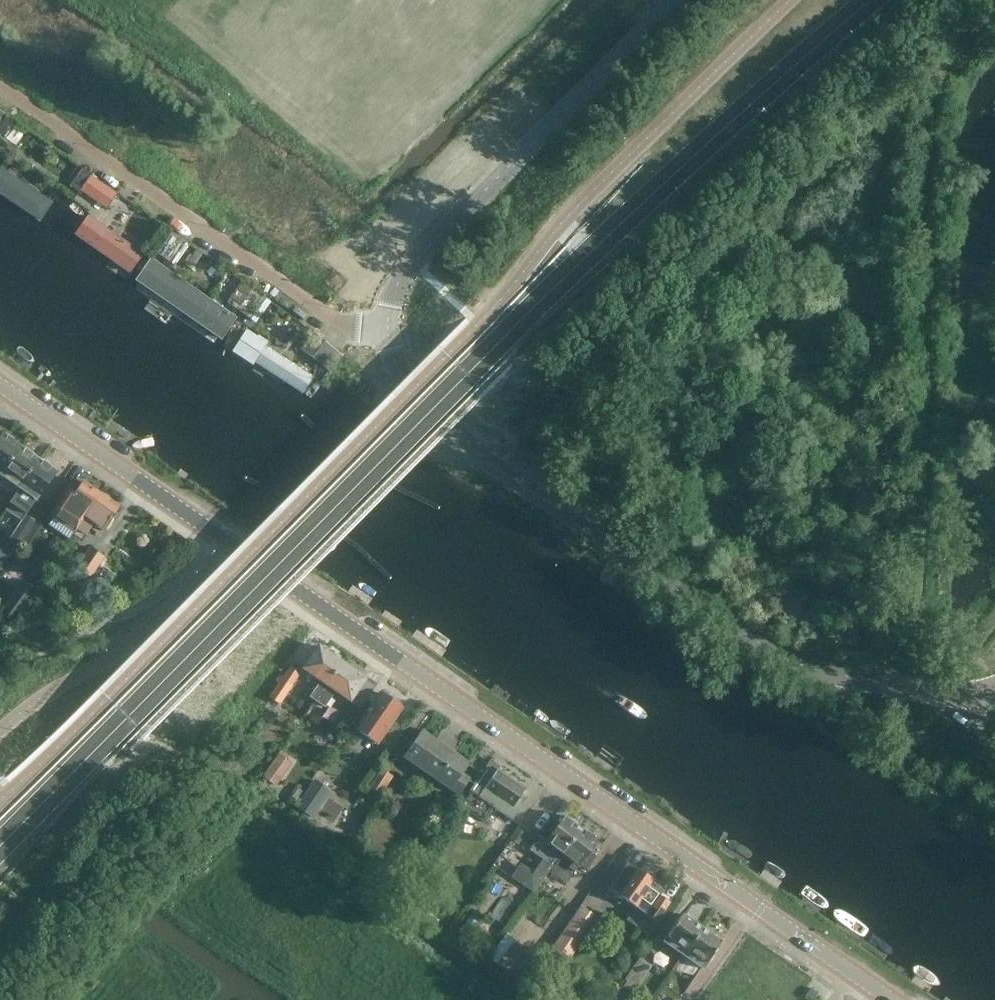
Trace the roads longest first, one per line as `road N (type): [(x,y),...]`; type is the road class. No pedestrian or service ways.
road 1 (unclassified): [(0,850),(526,315),(872,0)]
road 2 (tertiary): [(892,999),(0,386)]
road 3 (unclassified): [(954,700),(902,683),(839,675),(796,657),(449,442),(391,388),(367,331)]
road 4 (unclassified): [(673,0),(400,258),(367,331)]
road 5 (residential): [(367,331),(337,320),(0,84)]

